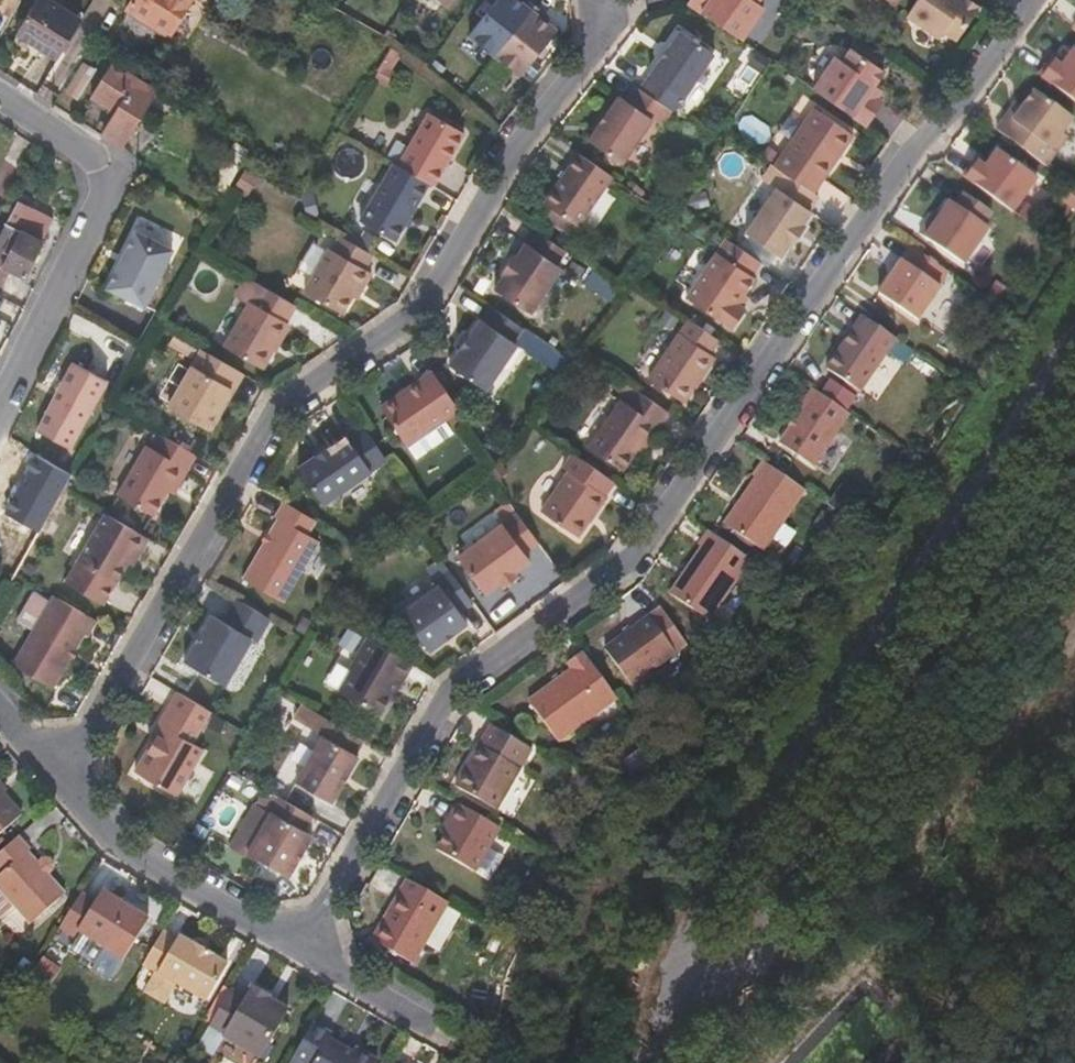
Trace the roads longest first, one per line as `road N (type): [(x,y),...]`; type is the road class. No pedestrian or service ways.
road 1 (residential): [(299,947),(449,689),(632,558),(1030,0)]
road 2 (residential): [(598,0),(594,50),(523,135),(416,312),(283,400),(59,780)]
road 3 (residential): [(0,99),(89,156),(108,179),(0,404)]
road 4 (residential): [(59,780),(137,860),(299,947)]
road 5 (residential): [(299,947),(434,1027)]

